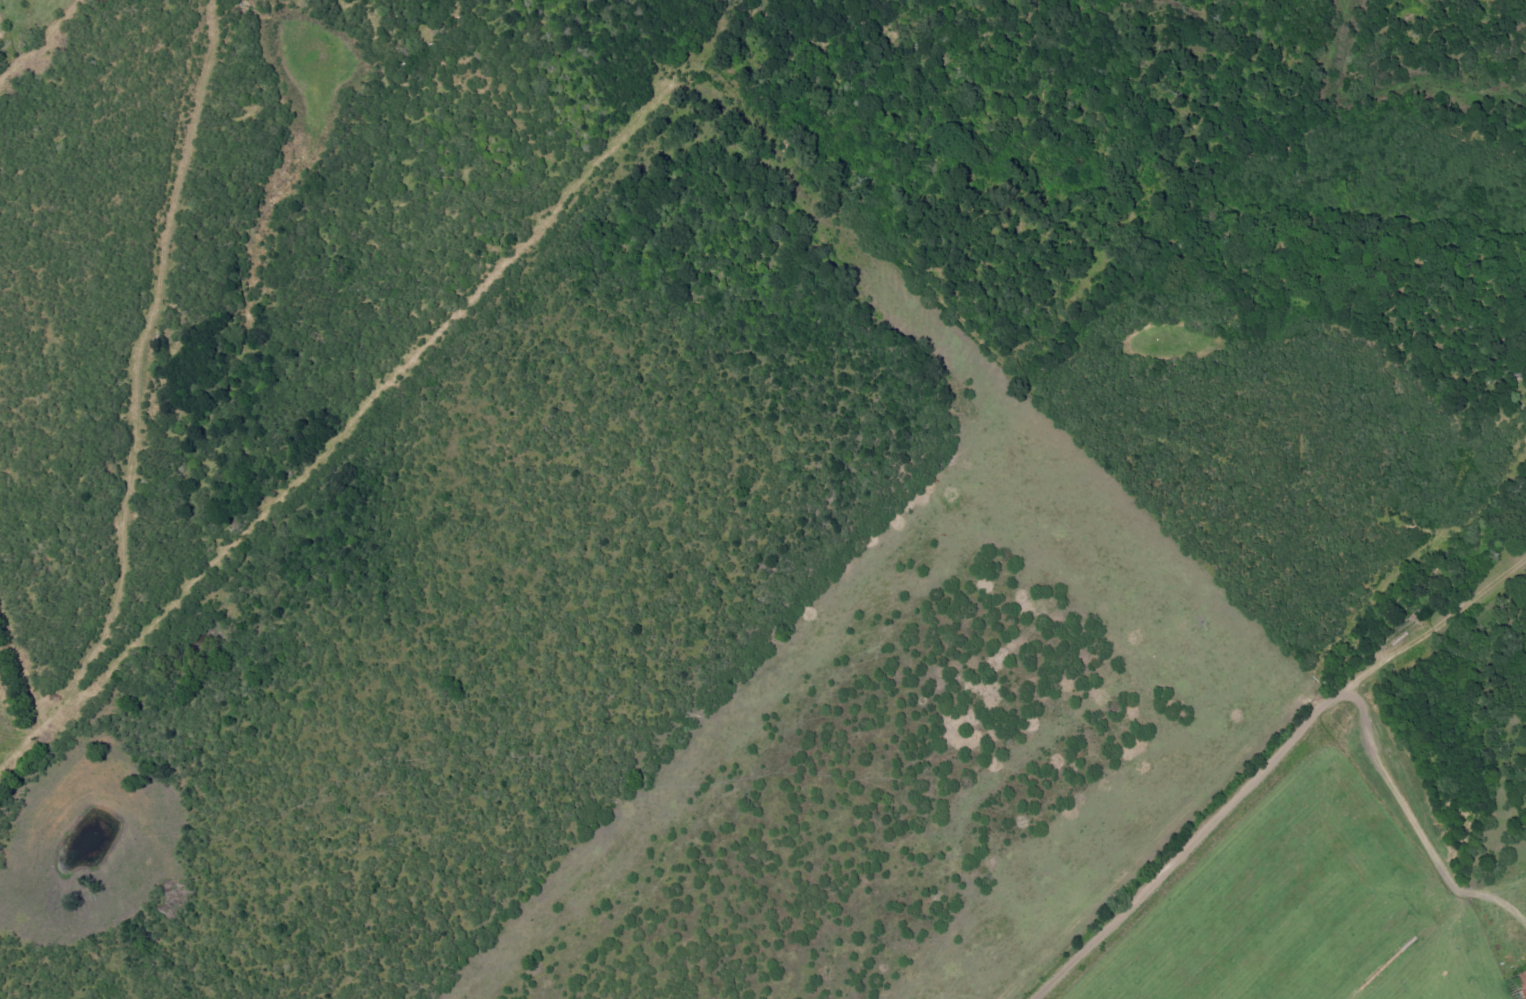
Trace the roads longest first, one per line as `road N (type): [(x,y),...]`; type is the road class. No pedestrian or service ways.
road 1 (residential): [(1035,998),(1339,694),(1357,694),(1373,709),(1451,888),(1502,888),(1525,908)]
road 2 (track): [(1525,557),(1339,694)]

